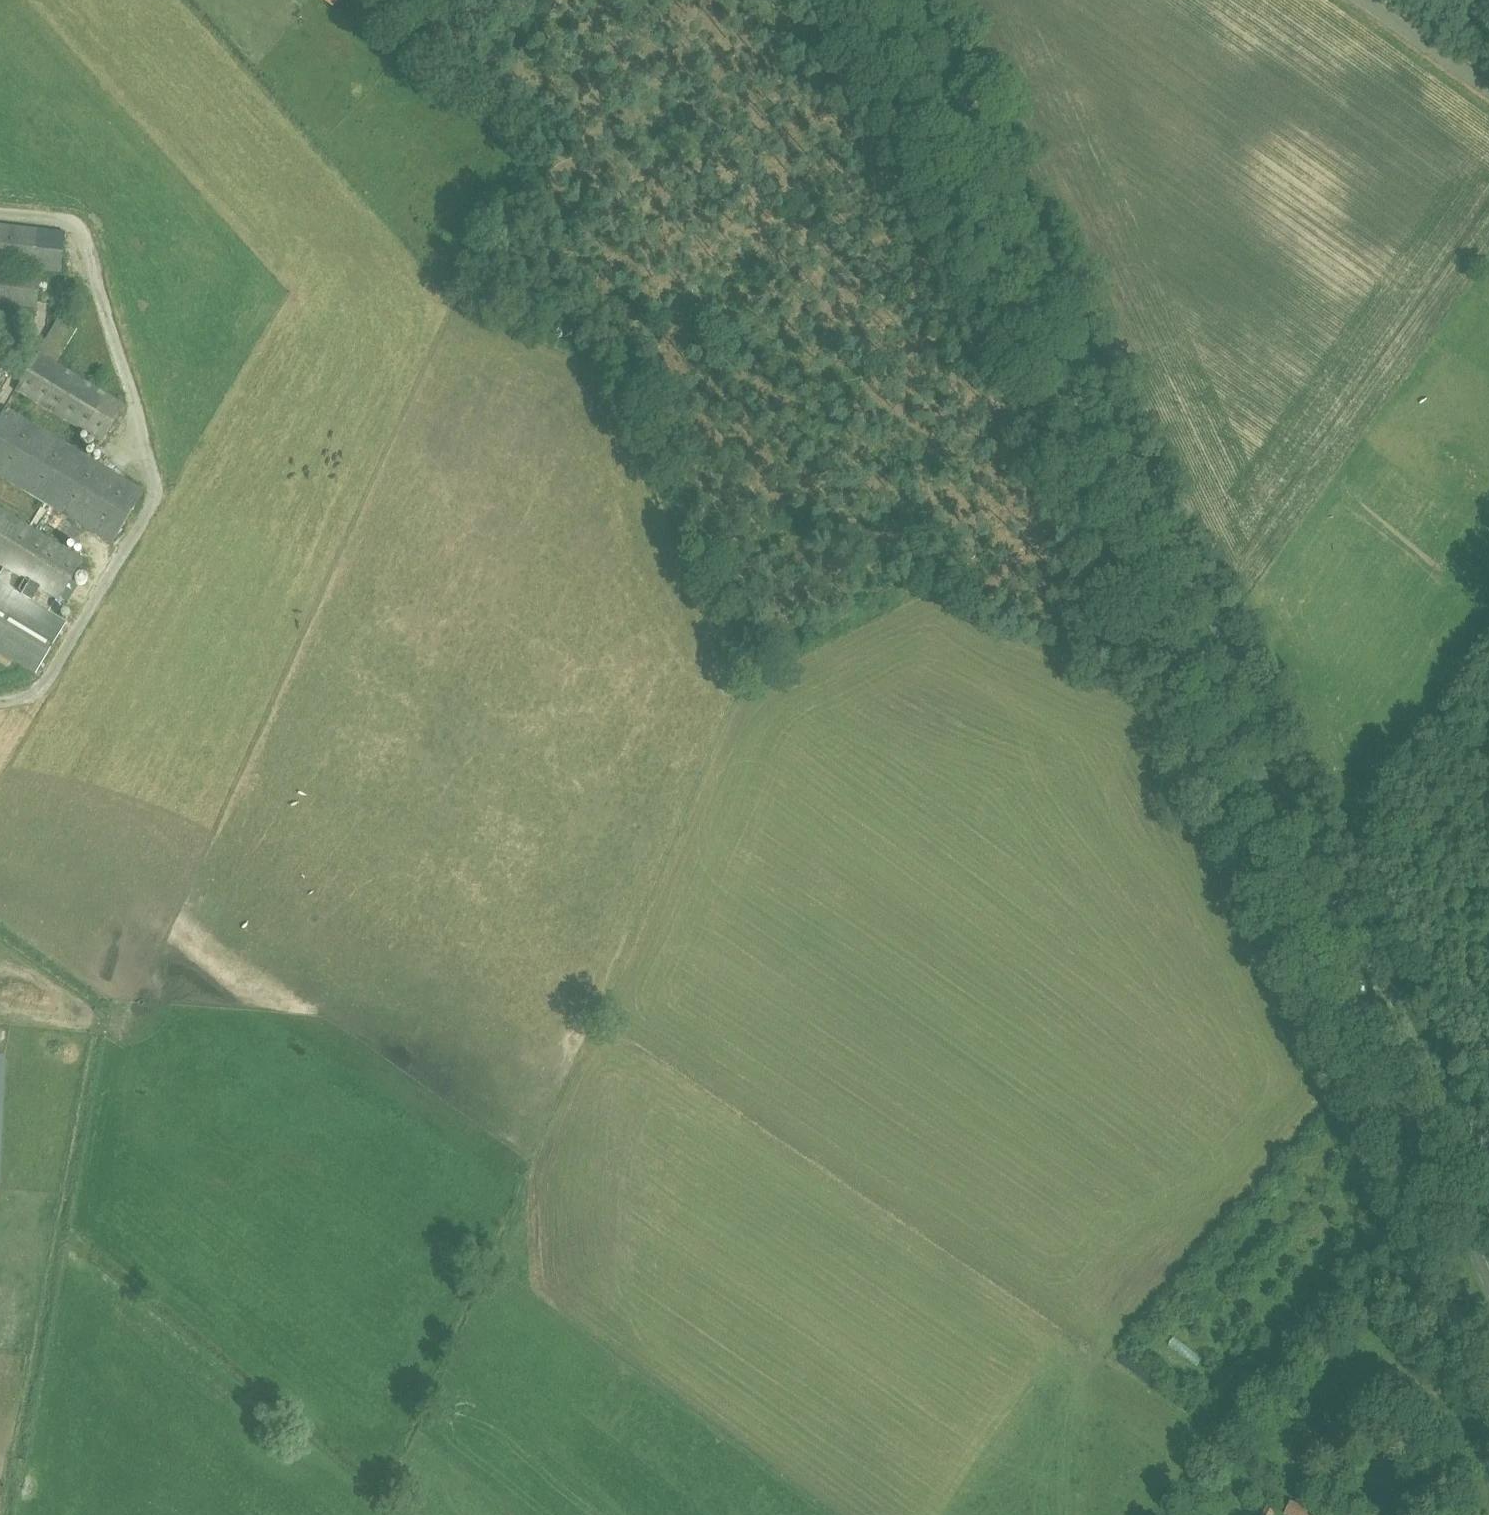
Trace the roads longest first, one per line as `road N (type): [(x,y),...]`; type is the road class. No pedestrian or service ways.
road 1 (secondary): [(1488,1258),(889,0)]
road 2 (unclassified): [(1359,0),(1488,92)]

